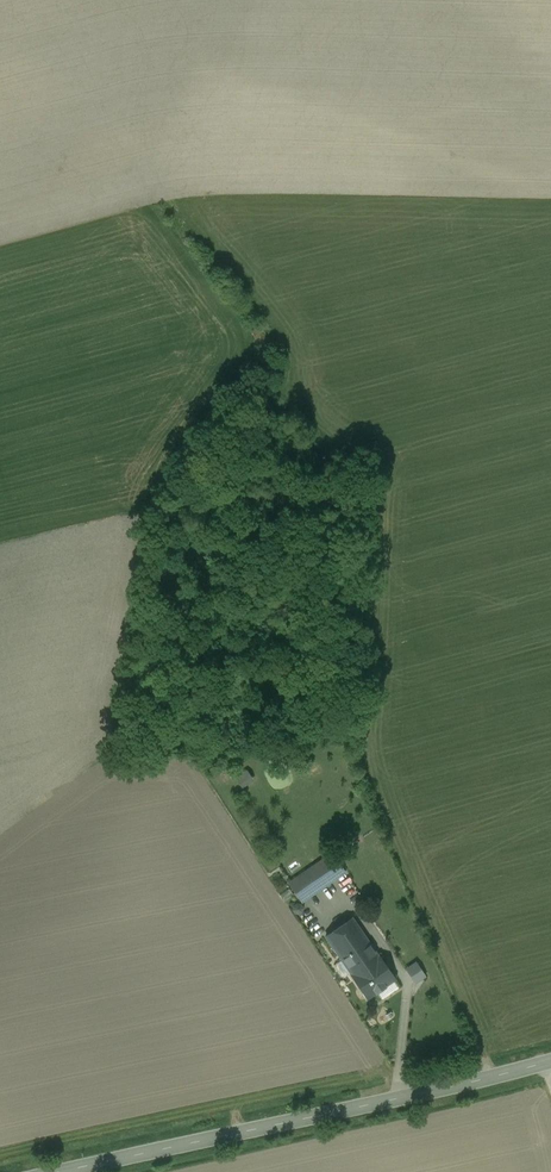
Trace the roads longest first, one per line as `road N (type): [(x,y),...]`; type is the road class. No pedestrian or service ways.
road 1 (tertiary): [(550,1061),(61,1171)]

